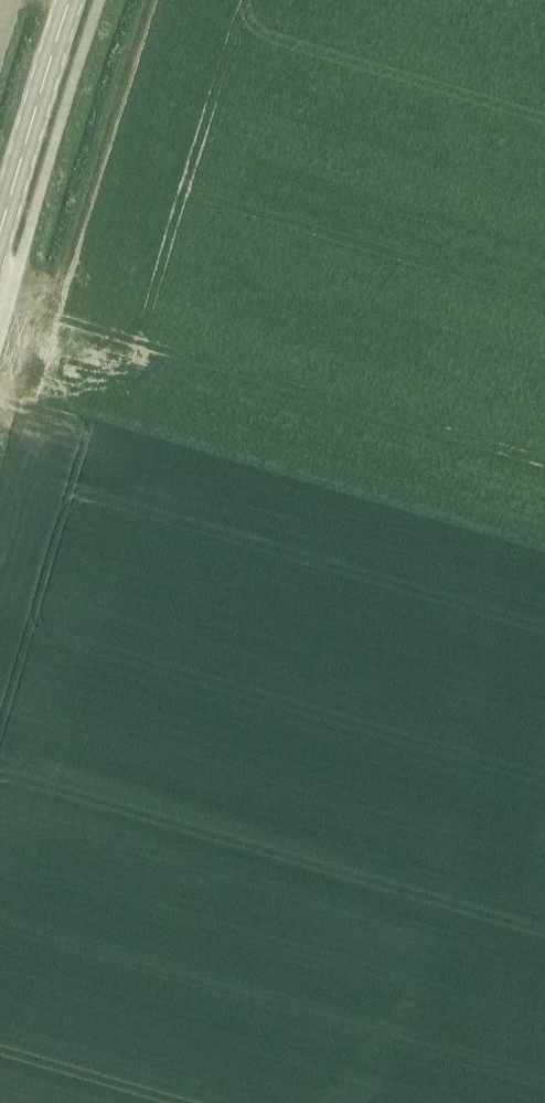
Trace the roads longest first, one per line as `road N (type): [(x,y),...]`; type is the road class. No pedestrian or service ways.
road 1 (secondary): [(69,0),(0,231)]

